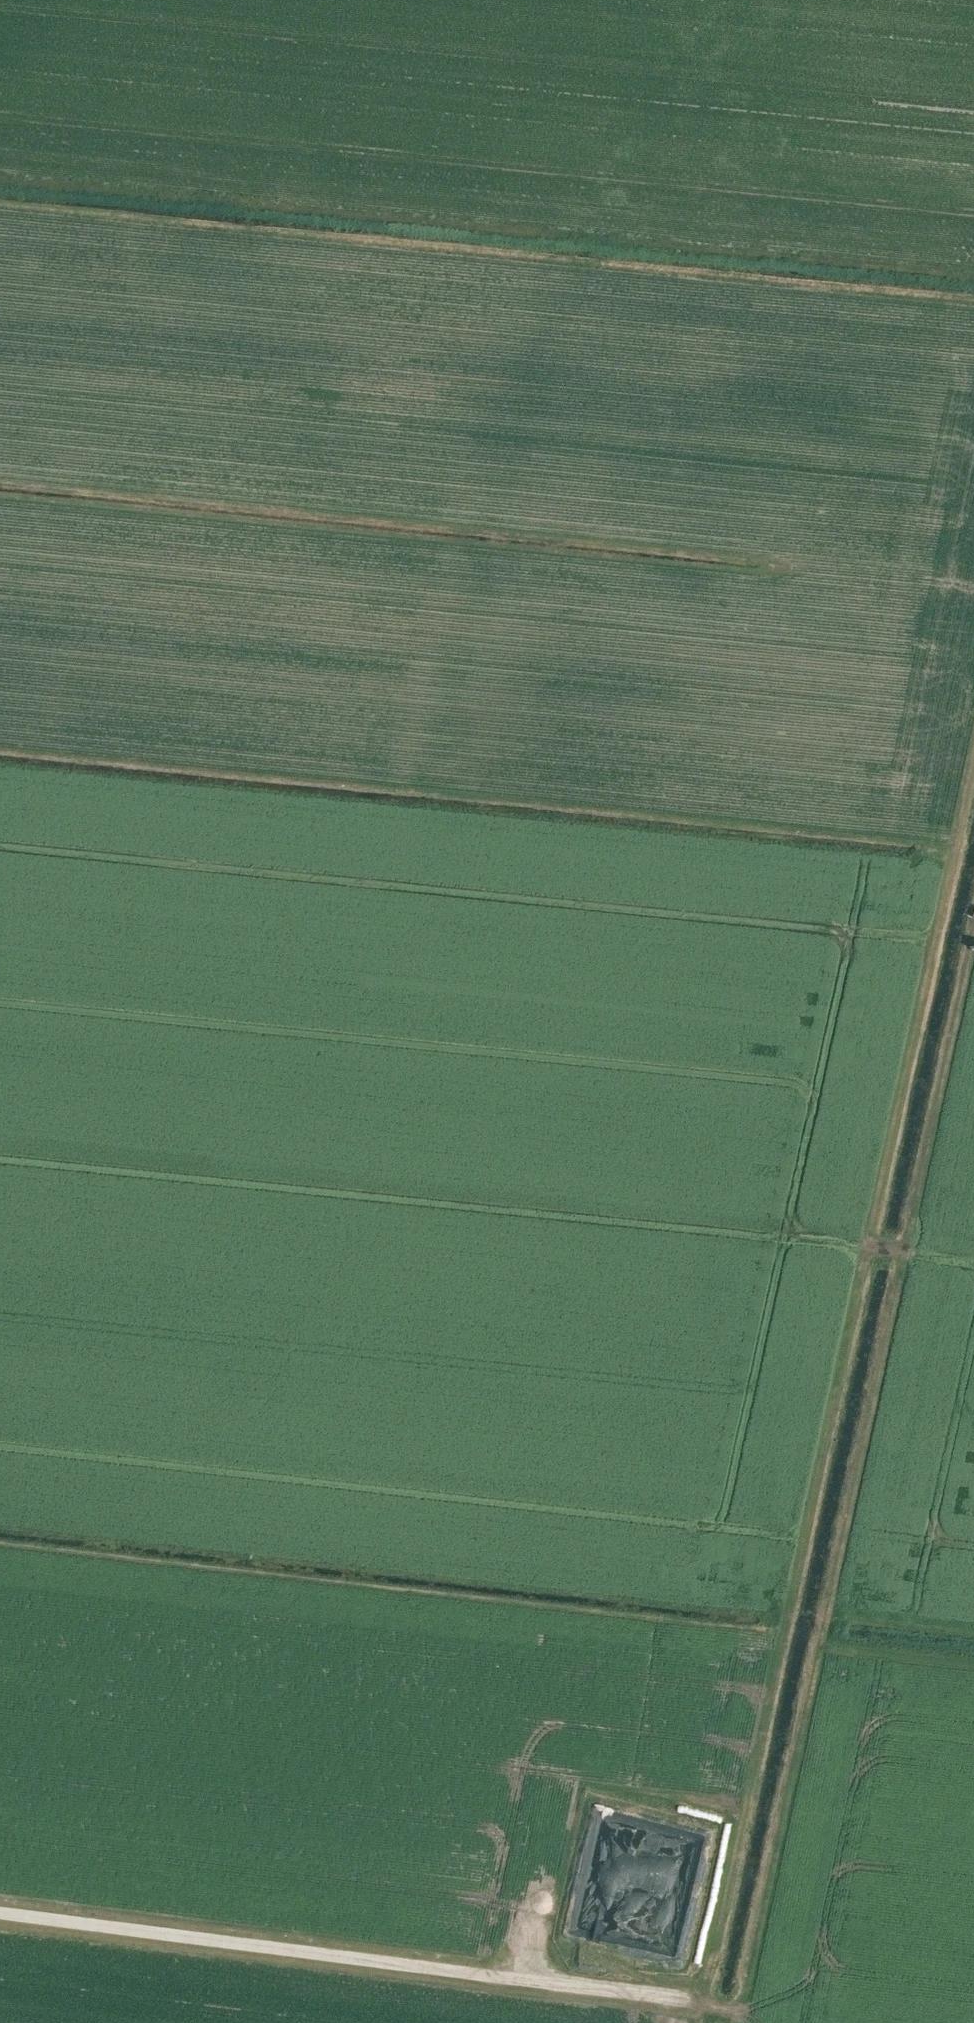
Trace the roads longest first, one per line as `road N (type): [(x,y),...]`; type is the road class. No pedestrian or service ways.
road 1 (track): [(737,2009),(0,1912)]

